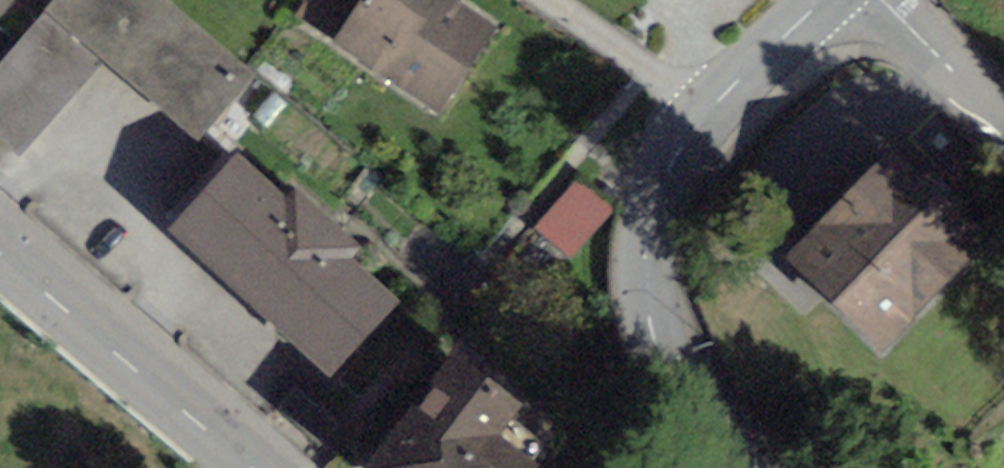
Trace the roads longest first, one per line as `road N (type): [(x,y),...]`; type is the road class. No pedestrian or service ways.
road 1 (tertiary): [(752,467),(685,413),(660,378),(640,303),(639,258),(670,168),(701,120),(823,0)]
road 2 (primary): [(256,467),(0,253)]
road 3 (residential): [(885,0),(1003,125)]

